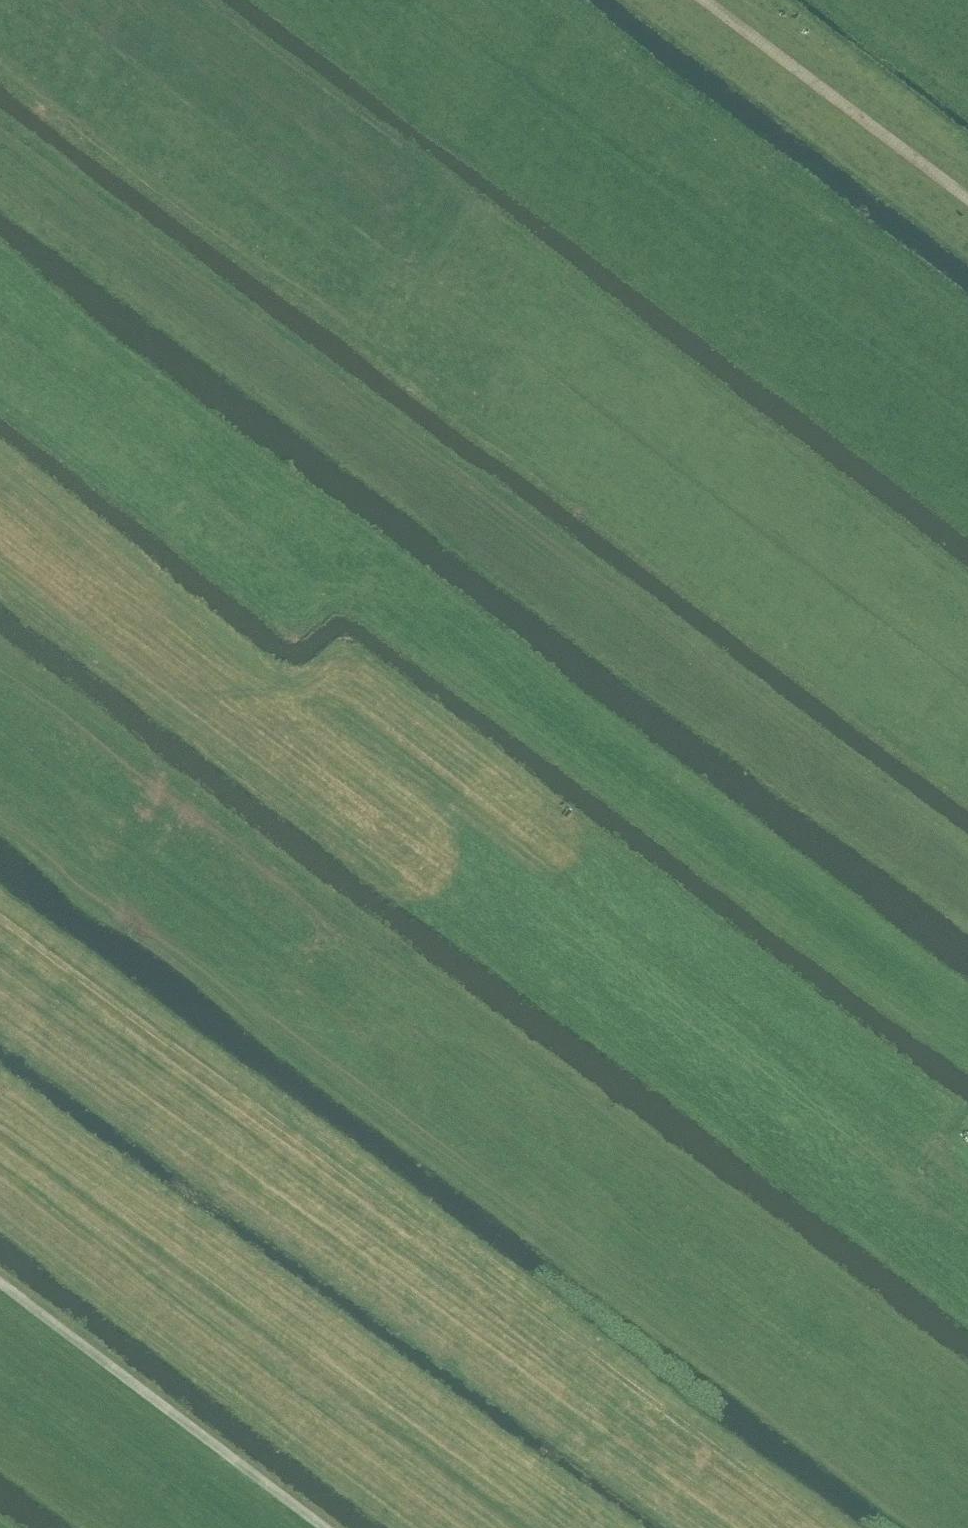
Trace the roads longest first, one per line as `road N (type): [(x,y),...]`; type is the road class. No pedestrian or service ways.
road 1 (track): [(322,1527),(0,1287)]
road 2 (track): [(967,199),(703,0)]

